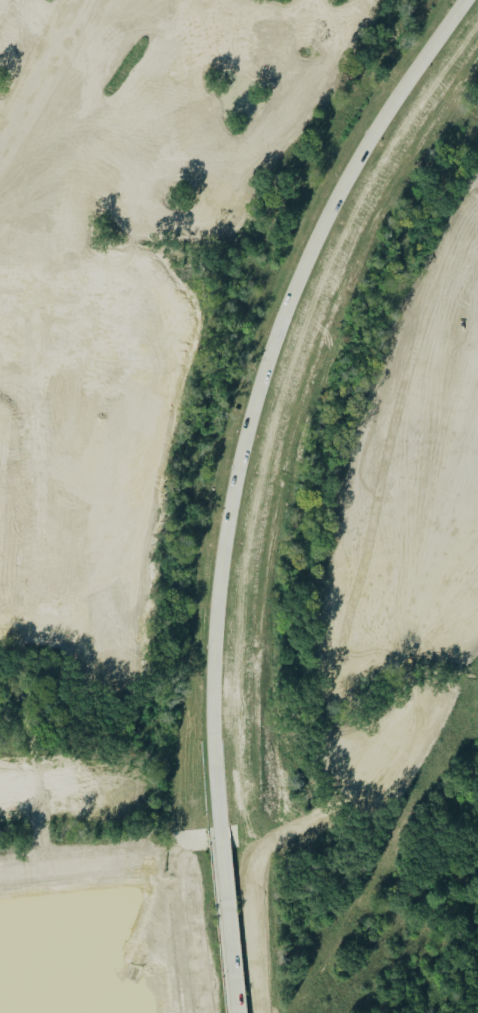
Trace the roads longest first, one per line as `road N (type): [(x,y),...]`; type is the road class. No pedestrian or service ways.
road 1 (tertiary): [(464,0),(345,179),(299,275),(266,372),(240,478),(214,664),(220,827)]
road 2 (tertiary): [(220,827),(238,1012)]

